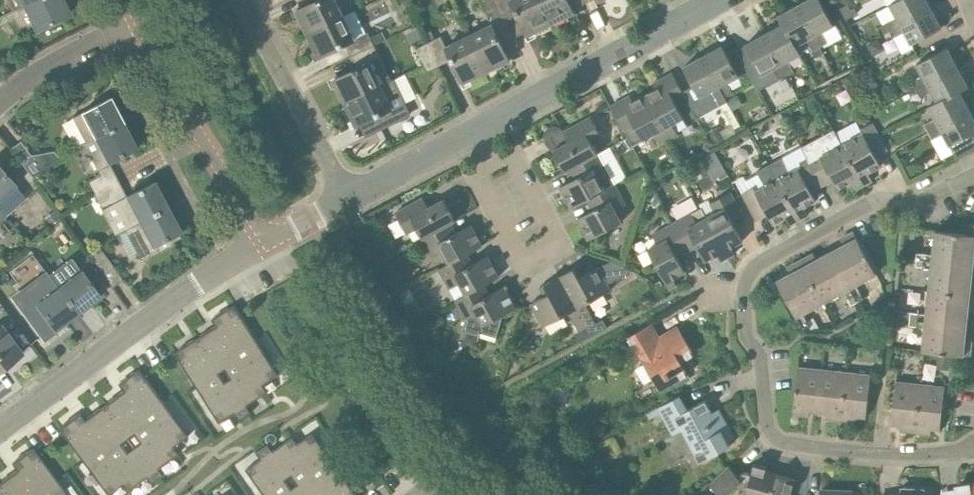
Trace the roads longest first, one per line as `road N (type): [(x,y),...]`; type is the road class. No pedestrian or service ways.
road 1 (residential): [(973,178),(915,202),(879,197),(765,259),(748,276),(742,300),(746,334),(761,357),(772,435),(800,446),(917,456),(973,445)]
road 2 (residential): [(262,239),(0,431)]
road 3 (residential): [(474,132),(722,0)]
road 4 (residential): [(488,157),(514,157),(557,244),(515,265),(474,175)]
road 5 (residential): [(262,239),(137,19)]
road 6 (residential): [(241,0),(348,197)]
road 7 (residential): [(0,98),(137,19)]
road 8 (residential): [(348,197),(474,132)]

